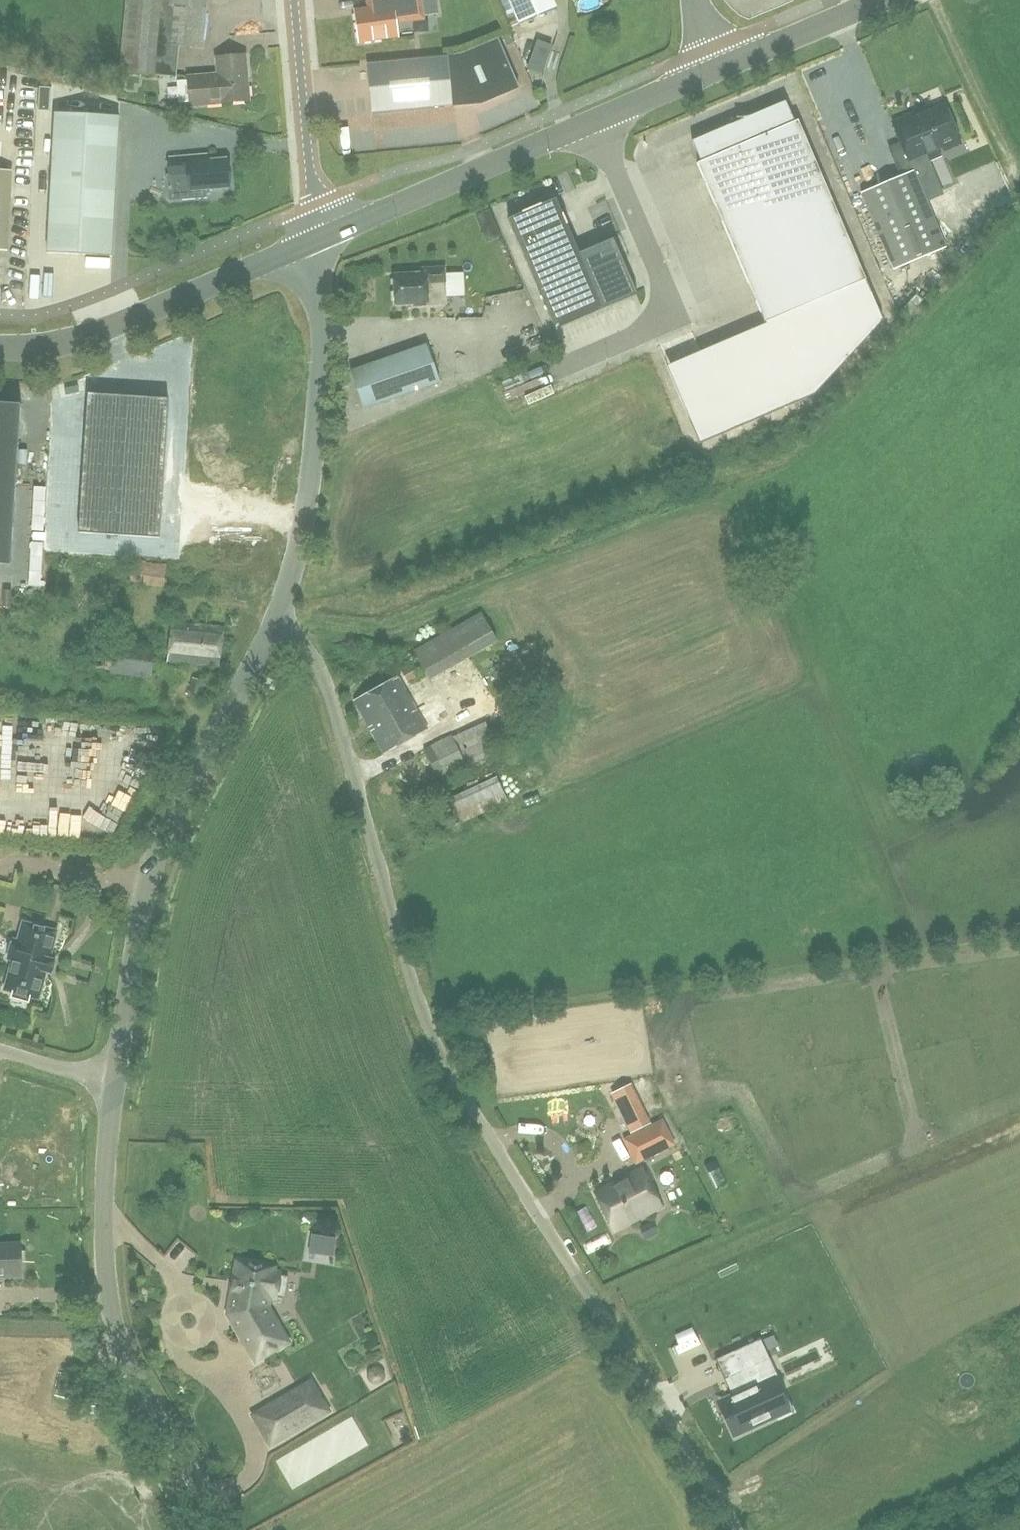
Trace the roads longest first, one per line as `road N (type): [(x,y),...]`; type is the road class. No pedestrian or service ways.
road 1 (residential): [(579,1279),(427,1020),(316,658),(275,627)]
road 2 (residential): [(112,1085),(163,837),(275,627)]
road 3 (primary): [(718,69),(320,239)]
road 4 (residential): [(181,1464),(138,1396),(117,1342),(103,1216),(112,1085)]
road 5 (residential): [(275,627),(308,500),(322,351),(320,239)]
road 6 (primary): [(320,239),(79,339),(0,347)]
road 7 (track): [(579,1279),(737,1529)]
road 8 (residential): [(320,239),(294,0)]
road 9 (track): [(934,0),(1019,181)]
road 10 (primary): [(877,0),(718,69)]

